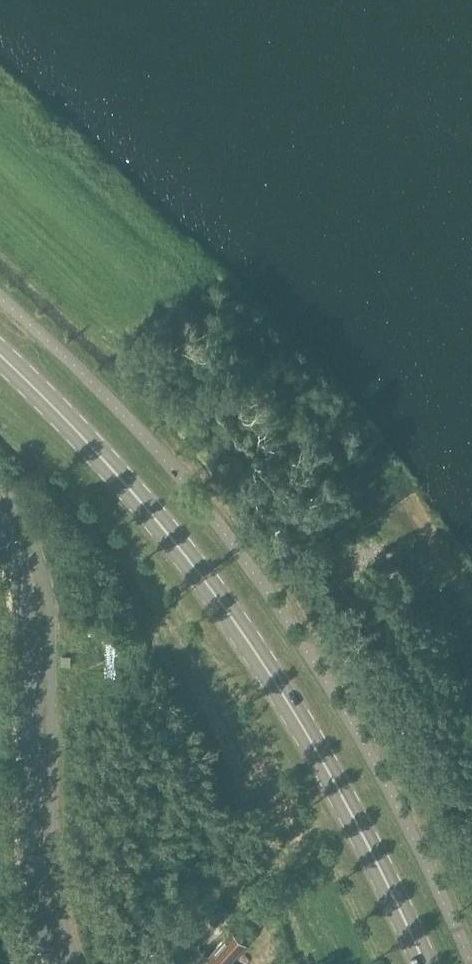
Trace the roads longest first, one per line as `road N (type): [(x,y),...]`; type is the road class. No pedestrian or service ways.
road 1 (primary): [(425,963),(344,799),(249,642),(174,540),(0,355)]
road 2 (unclassified): [(54,963),(35,868),(25,598),(0,524)]

